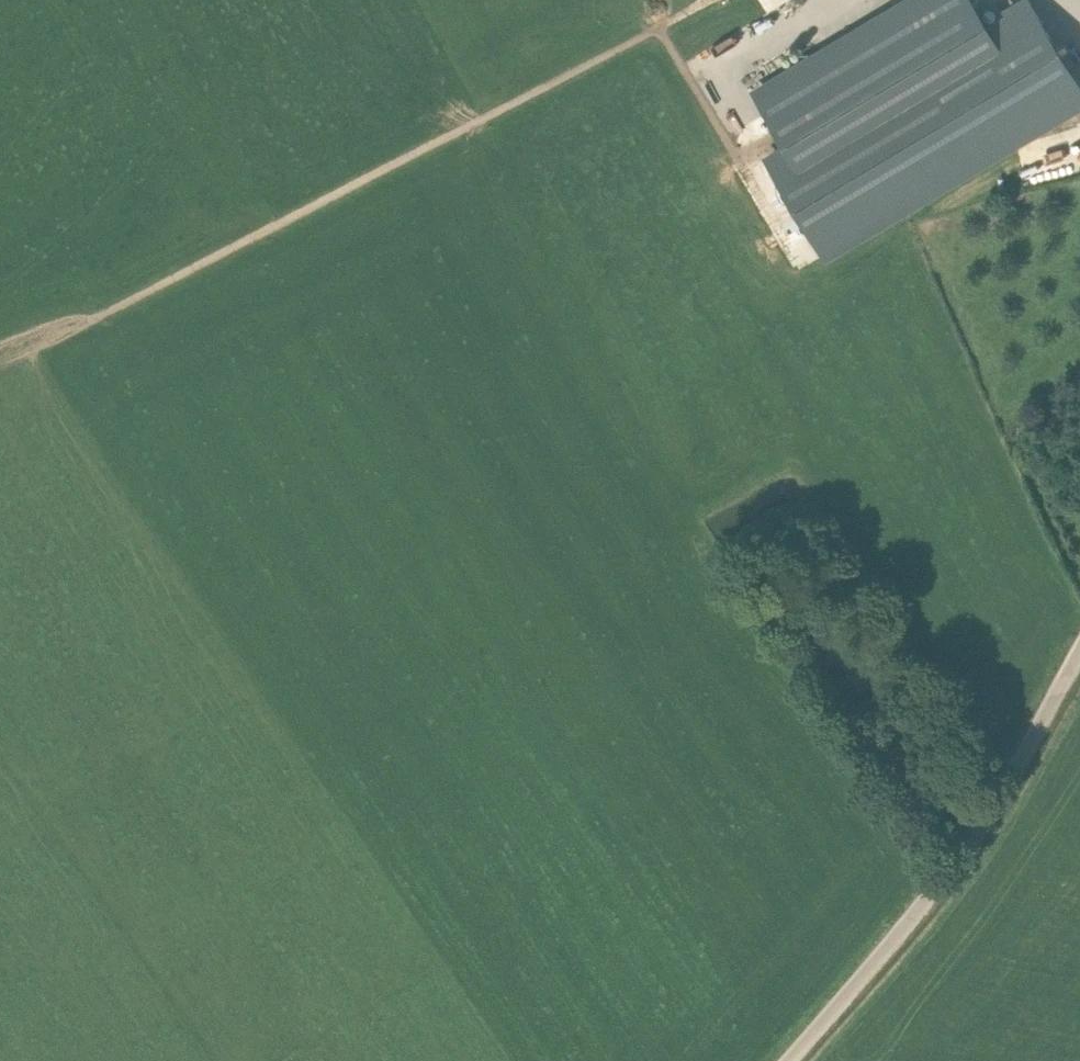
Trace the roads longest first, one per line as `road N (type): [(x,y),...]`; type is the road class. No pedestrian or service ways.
road 1 (unclassified): [(789,1060),(978,830),(1079,652)]

